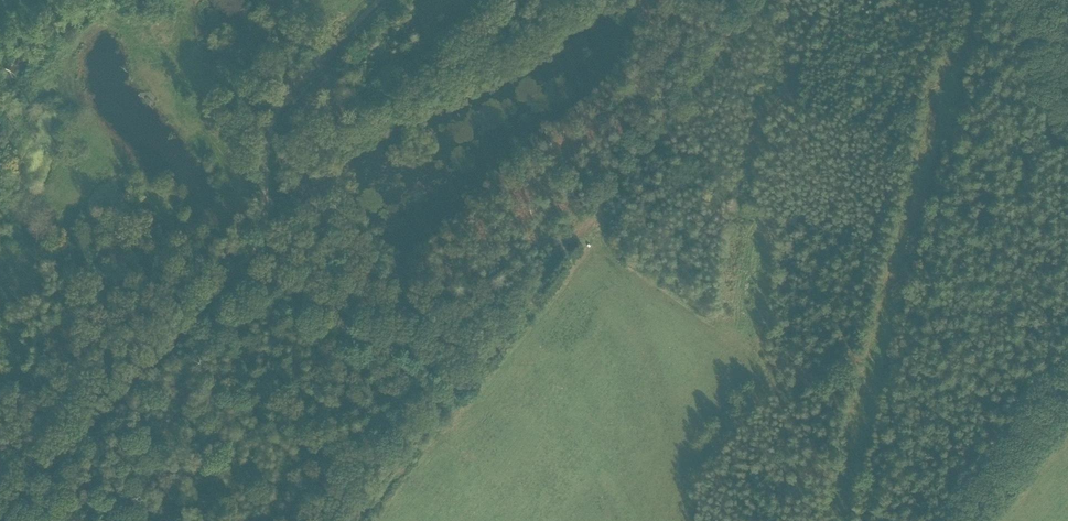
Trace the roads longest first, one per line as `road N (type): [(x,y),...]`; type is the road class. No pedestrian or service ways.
road 1 (track): [(0,513),(255,252),(268,225),(275,120),(380,0)]

